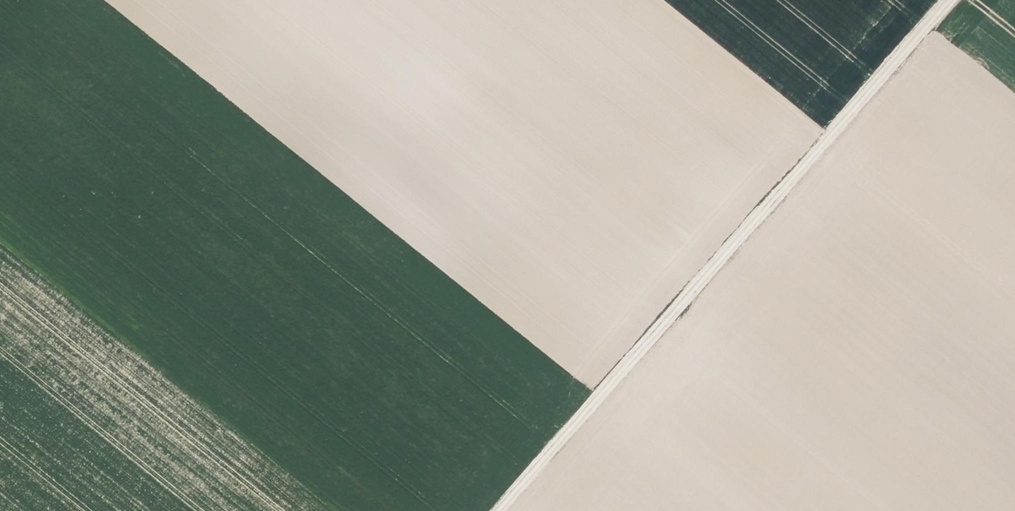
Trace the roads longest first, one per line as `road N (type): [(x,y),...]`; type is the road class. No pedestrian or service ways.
road 1 (track): [(939,0),(488,510)]

